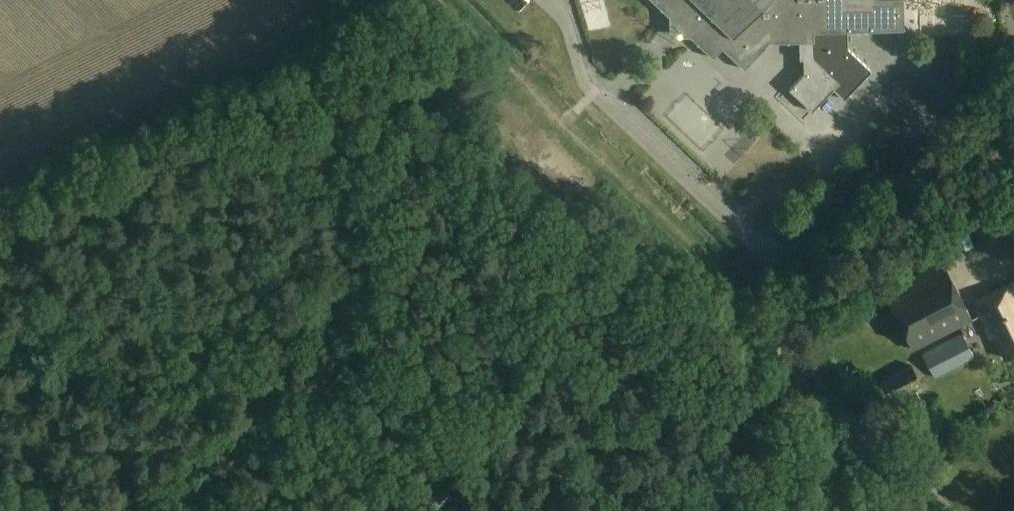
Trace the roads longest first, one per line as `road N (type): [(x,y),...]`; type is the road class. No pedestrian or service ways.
road 1 (residential): [(1013,56),(778,260),(756,248),(587,88),(564,18),(545,0)]
road 2 (track): [(439,0),(802,360)]
road 3 (track): [(953,510),(802,360)]

